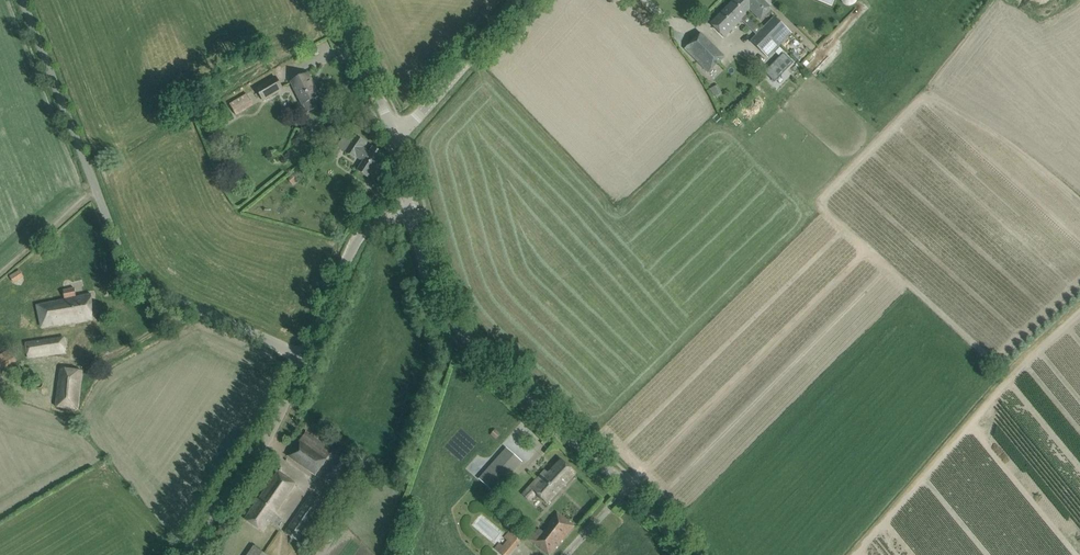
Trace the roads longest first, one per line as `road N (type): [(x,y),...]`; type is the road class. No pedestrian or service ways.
road 1 (unclassified): [(305,358),(153,291),(28,0)]
road 2 (tertiary): [(690,554),(458,328),(416,213)]
road 3 (unclassified): [(186,554),(271,430),(305,358)]
road 4 (unclassified): [(305,358),(365,229),(416,213)]
road 5 (unclassified): [(395,131),(423,112),(521,0)]
road 6 (tertiary): [(395,131),(331,0)]

